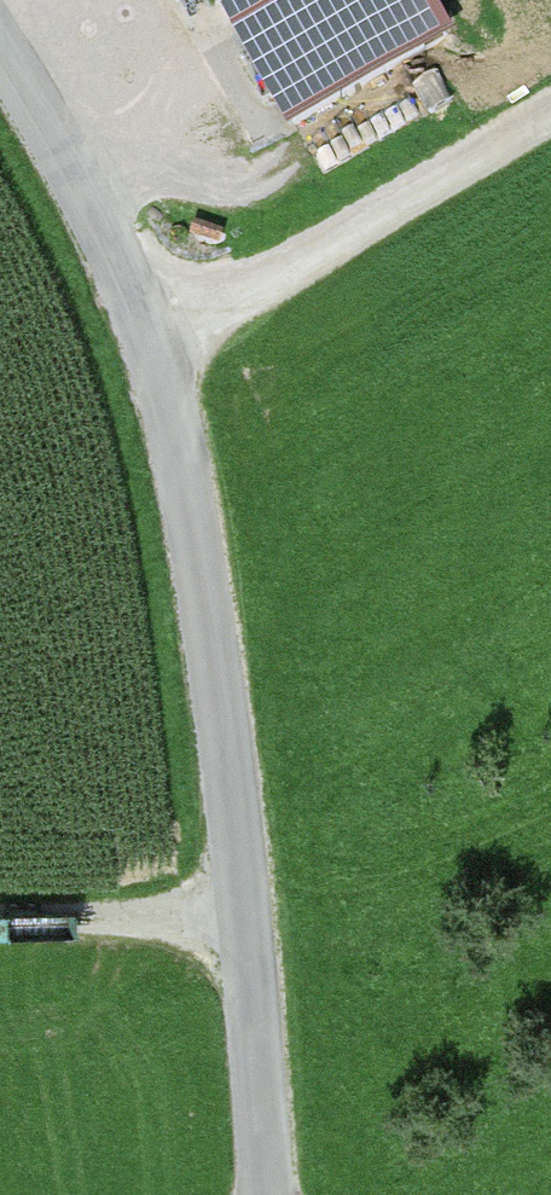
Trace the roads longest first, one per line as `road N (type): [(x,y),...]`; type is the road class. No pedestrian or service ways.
road 1 (unclassified): [(0,35),(46,106),(157,352),(201,537),(227,679),(263,1194)]
road 2 (track): [(157,352),(550,128)]
road 3 (track): [(246,920),(0,920)]

